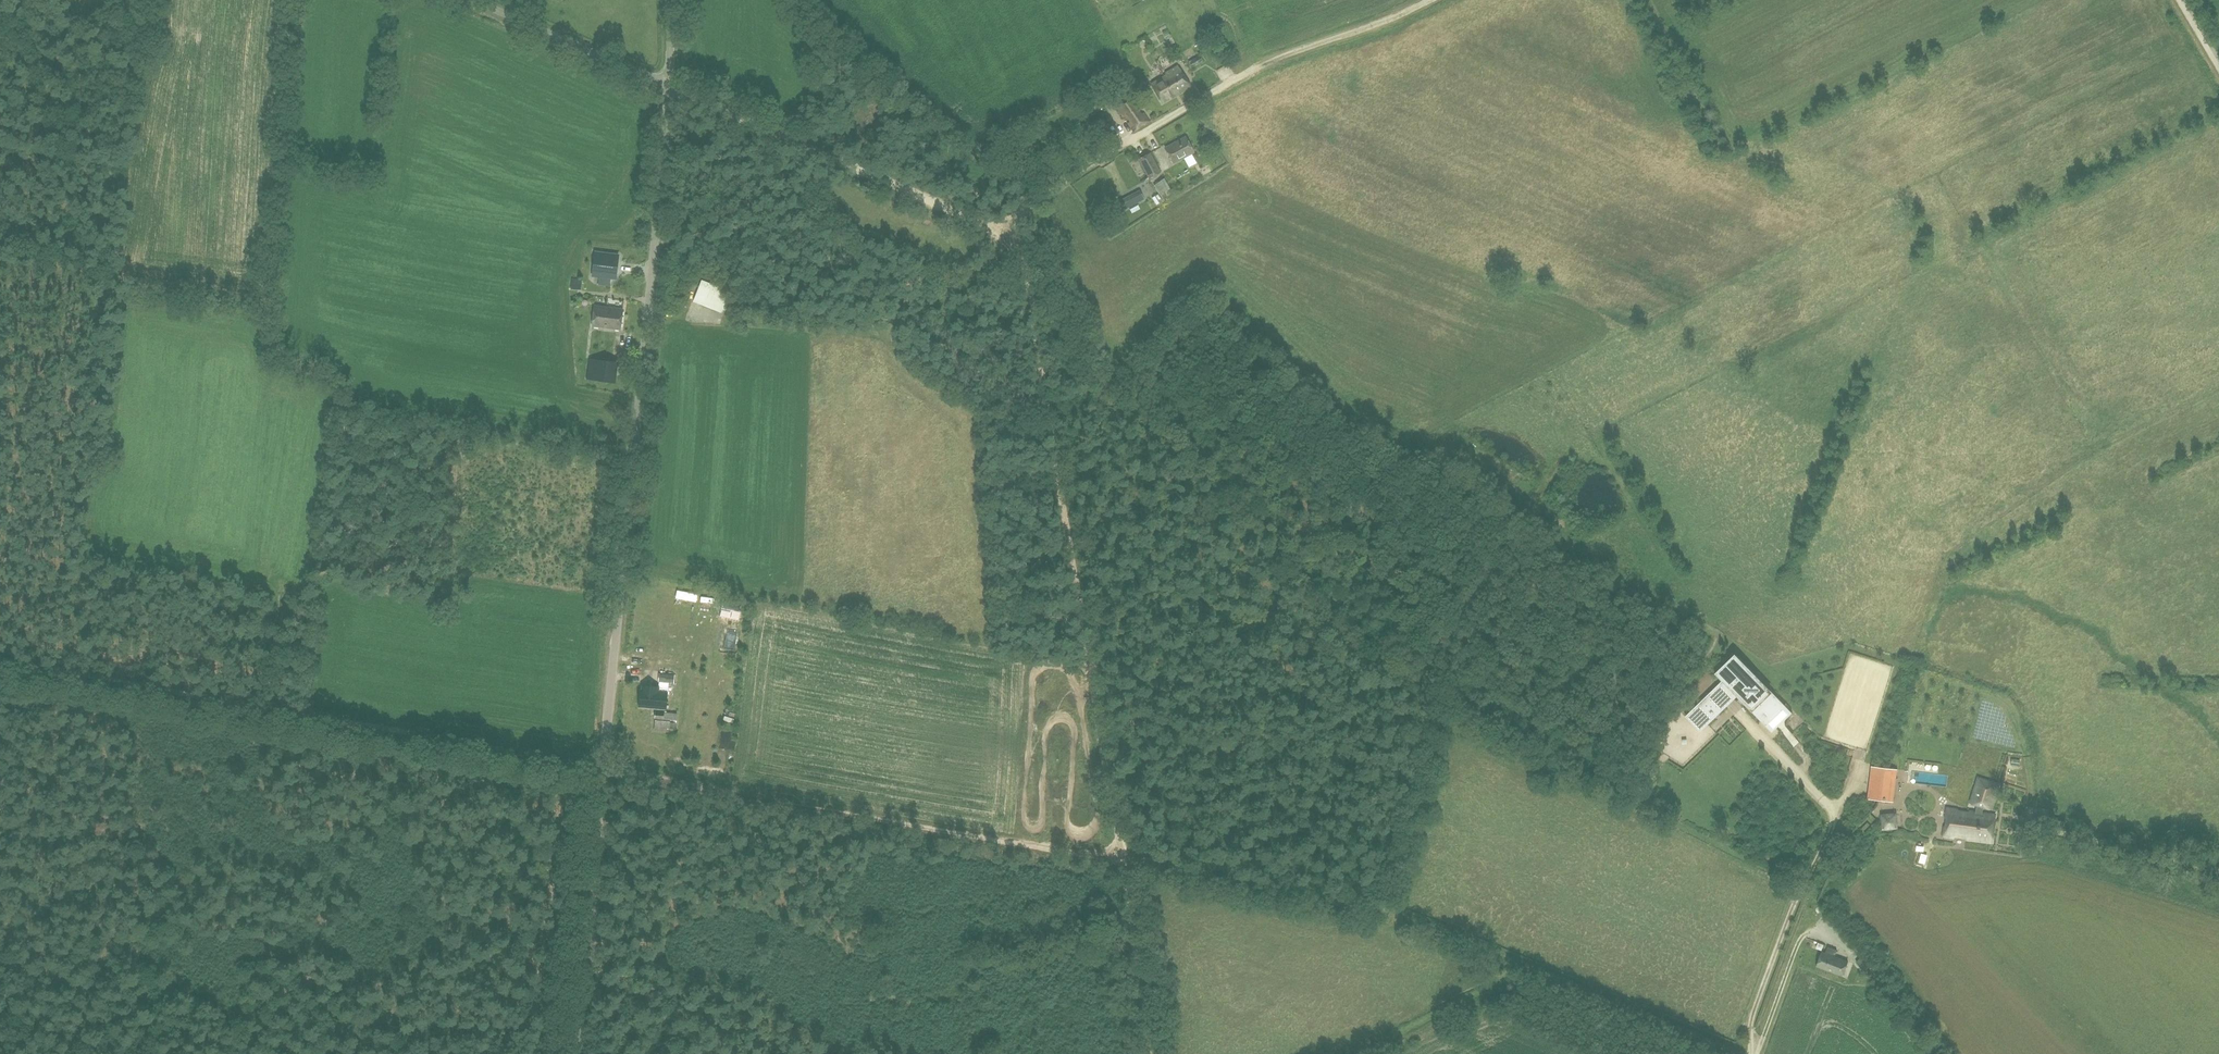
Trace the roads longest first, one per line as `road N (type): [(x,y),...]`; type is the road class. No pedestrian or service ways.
road 1 (track): [(0,658),(1124,862)]
road 2 (unclassified): [(574,1053),(670,87)]
road 3 (track): [(1001,234),(1070,174),(1230,82),(1427,0)]
road 4 (track): [(1124,862),(1045,416)]
road 5 (track): [(1516,963),(1380,909),(1124,862)]
road 6 (track): [(1001,234),(986,260),(879,332),(647,318)]
road 7 (track): [(1001,234),(670,87)]
road 8 (track): [(1741,1053),(1516,963)]
road 9 (unclassified): [(474,0),(670,87)]
road 10 (track): [(1045,416),(1024,271),(1001,234)]
road 11 (track): [(1151,1053),(1127,888)]

